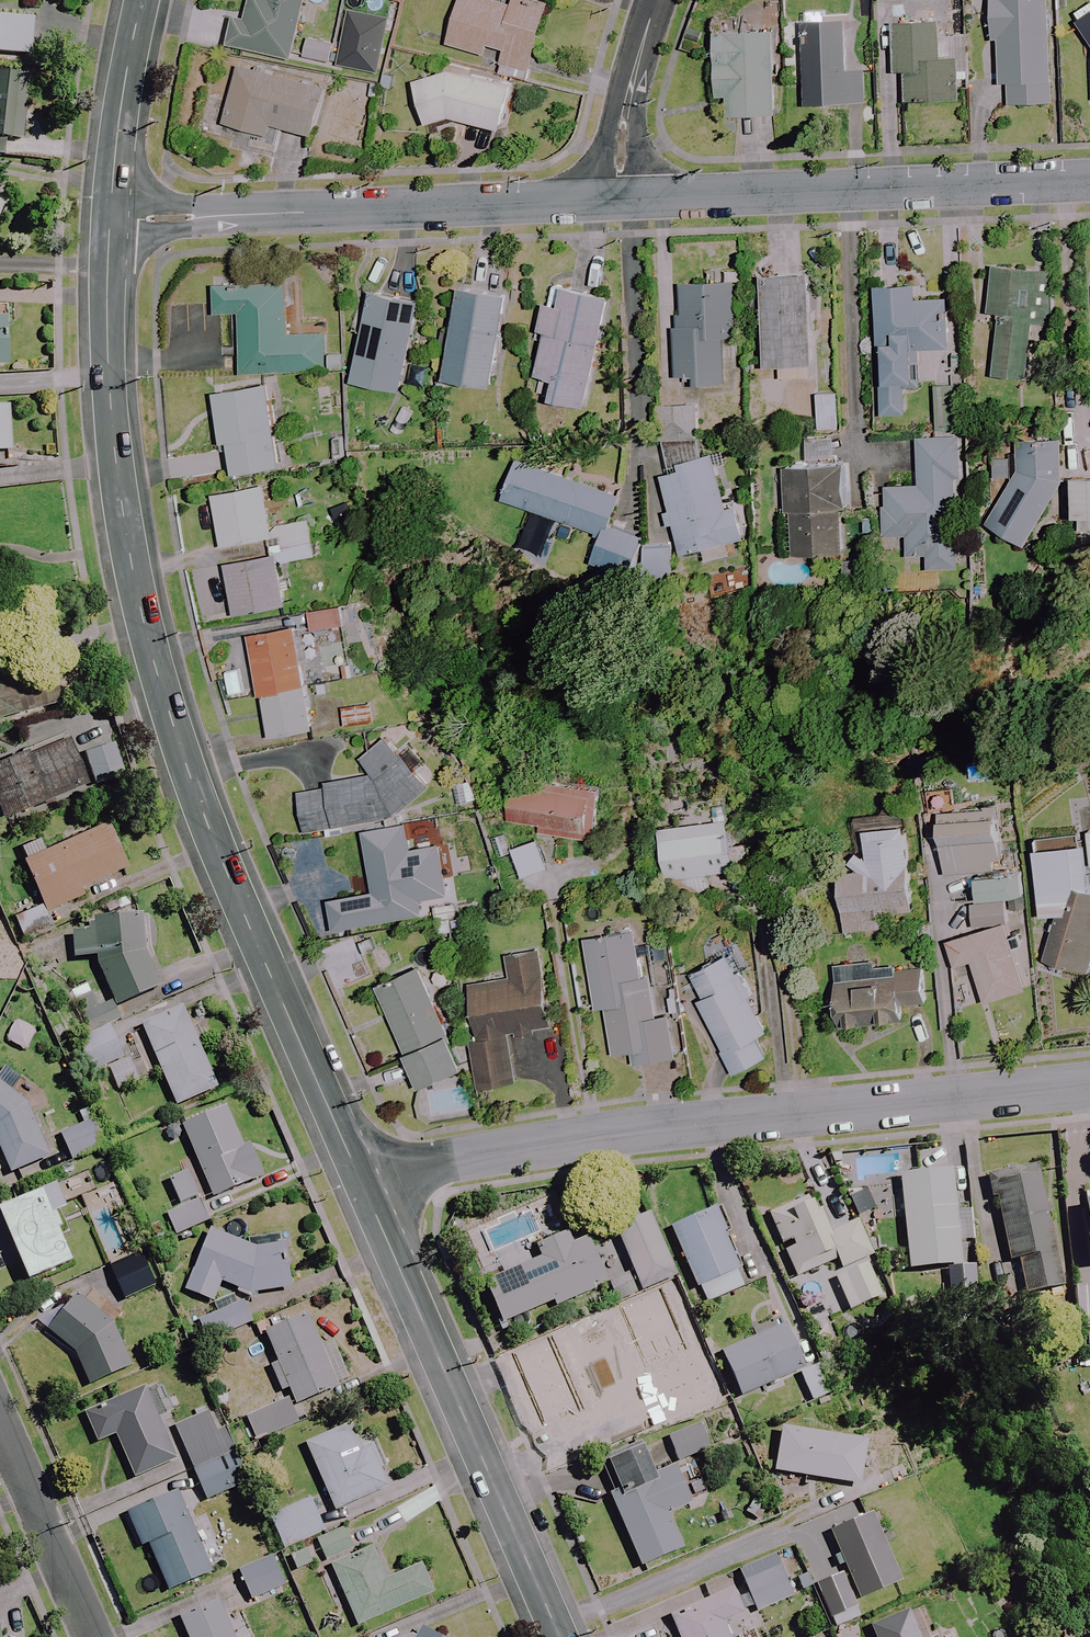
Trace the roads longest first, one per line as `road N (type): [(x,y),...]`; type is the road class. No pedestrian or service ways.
road 1 (residential): [(109,221),(115,454),(143,615),(230,883),(357,1174)]
road 2 (residential): [(1089,1082),(663,1125),(357,1174)]
road 3 (residential): [(109,221),(621,197)]
road 4 (residential): [(357,1174),(559,1636)]
road 5 (residential): [(621,197),(1089,180)]
road 6 (residential): [(0,1424),(93,1636)]
road 7 (residential): [(141,0),(109,221)]
road 8 (residential): [(621,197),(630,88),(657,0)]

